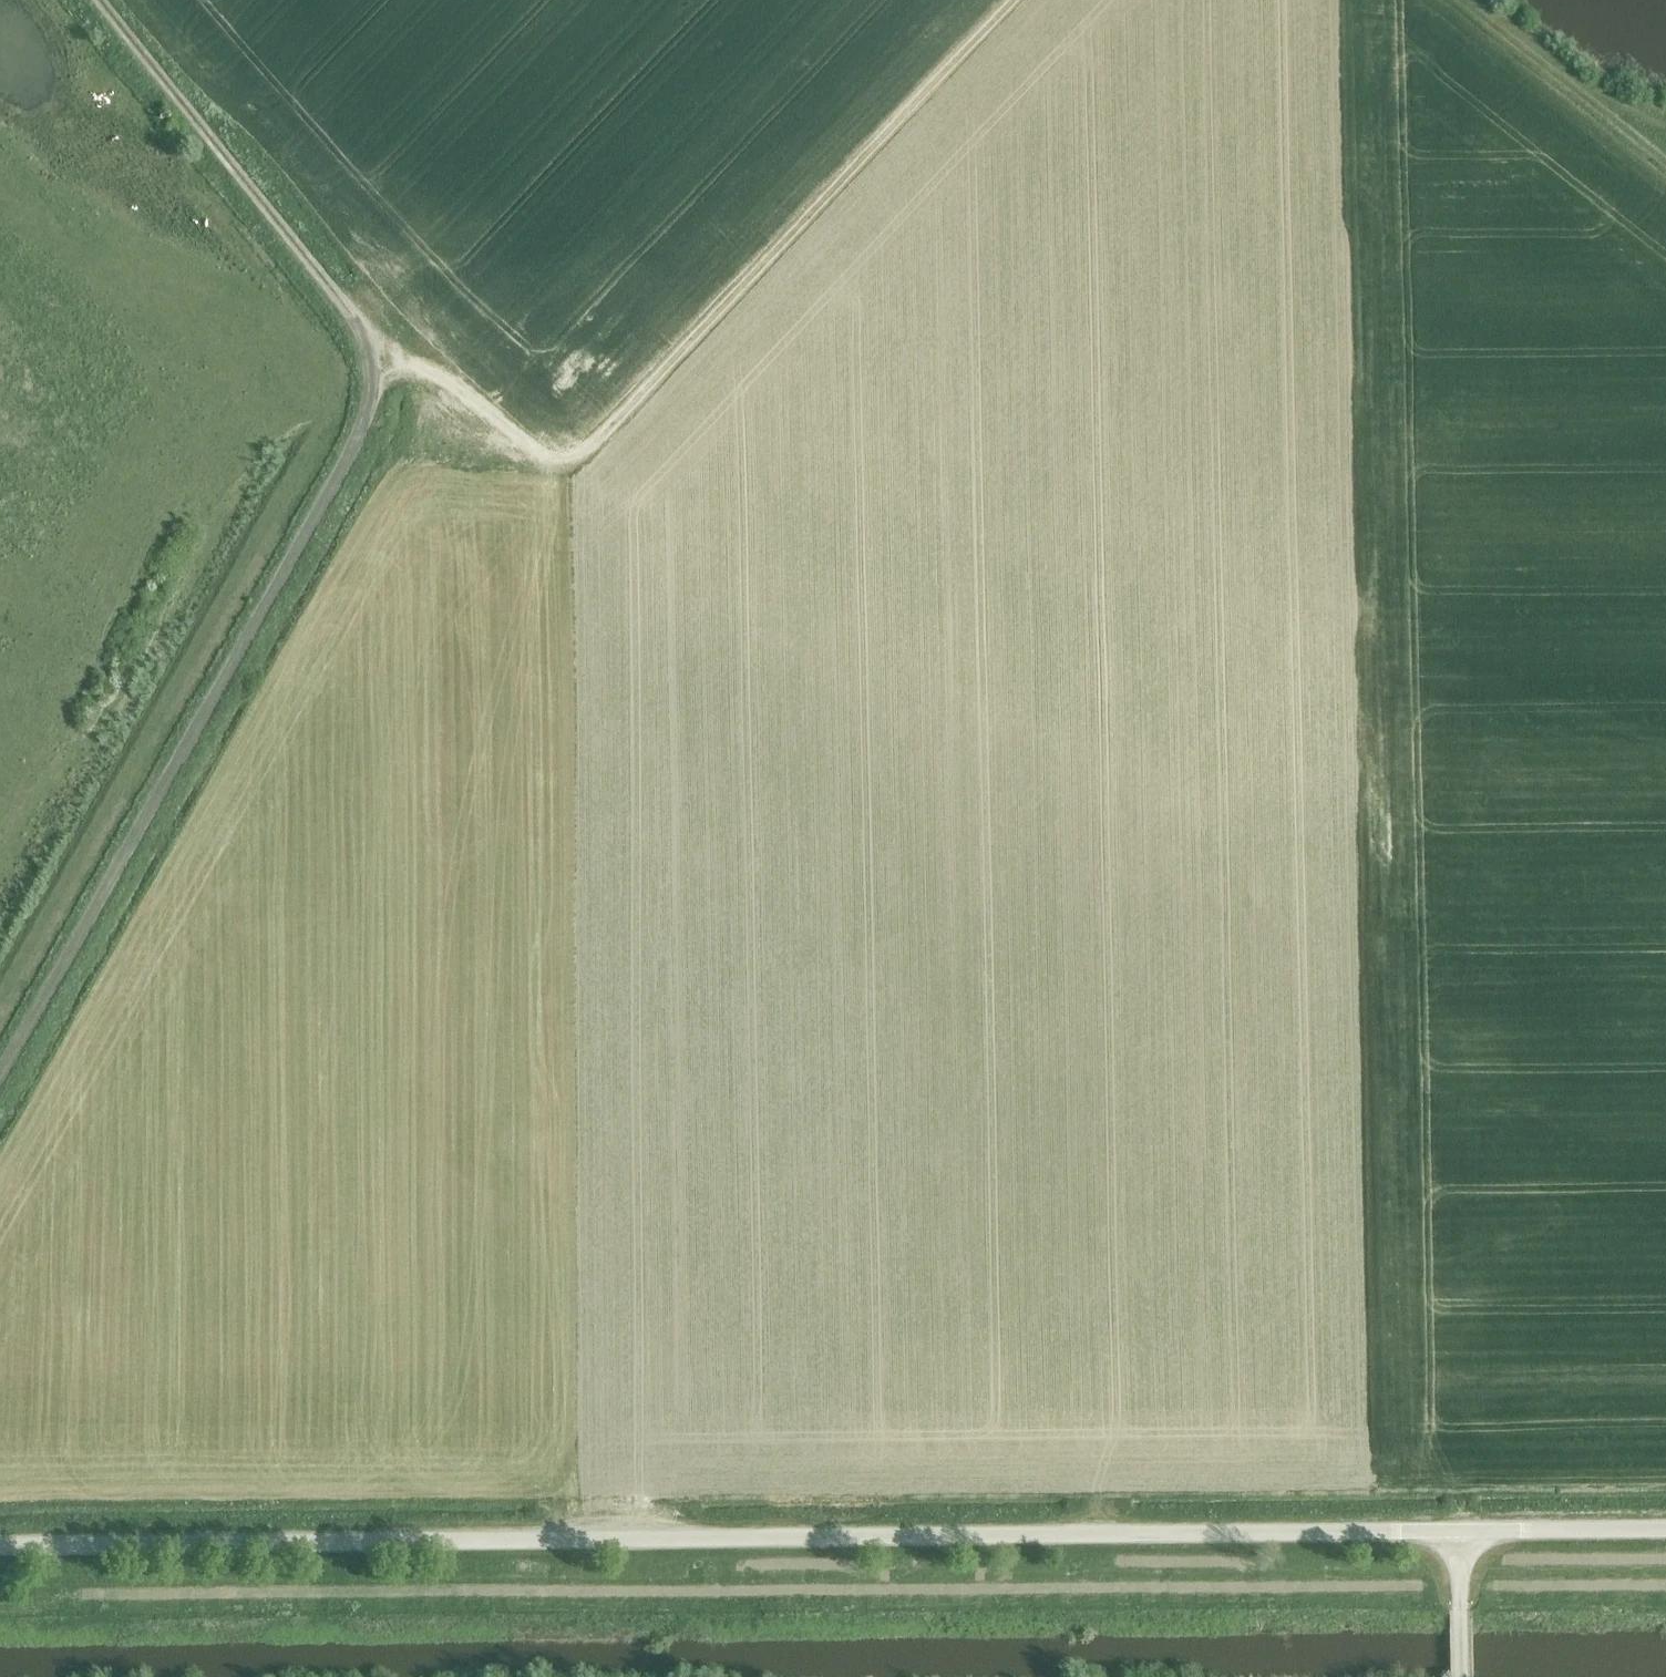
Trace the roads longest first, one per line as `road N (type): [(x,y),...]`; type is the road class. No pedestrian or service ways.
road 1 (unclassified): [(0,1548),(1665,1530)]
road 2 (track): [(0,1081),(357,443),(378,377),(357,326),(99,0)]
road 3 (track): [(378,377),(406,367),(436,373),(540,452),(561,458),(585,451),(1015,0)]

